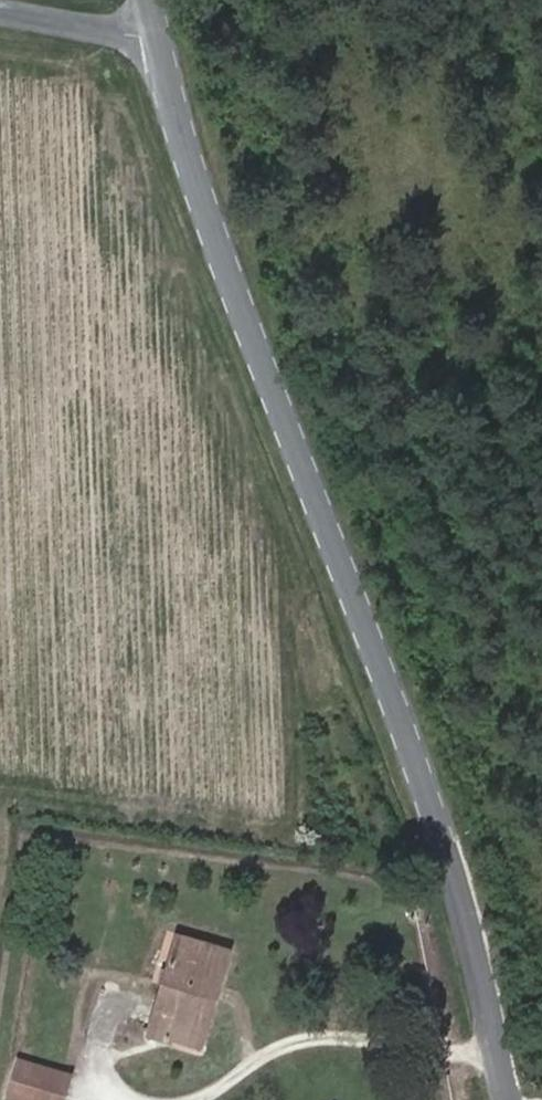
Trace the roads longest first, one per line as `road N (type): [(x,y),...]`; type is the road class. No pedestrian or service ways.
road 1 (tertiary): [(151,39),(294,403),(477,965),(507,1099)]
road 2 (track): [(0,807),(440,850)]
road 3 (unclassified): [(0,11),(151,39)]

